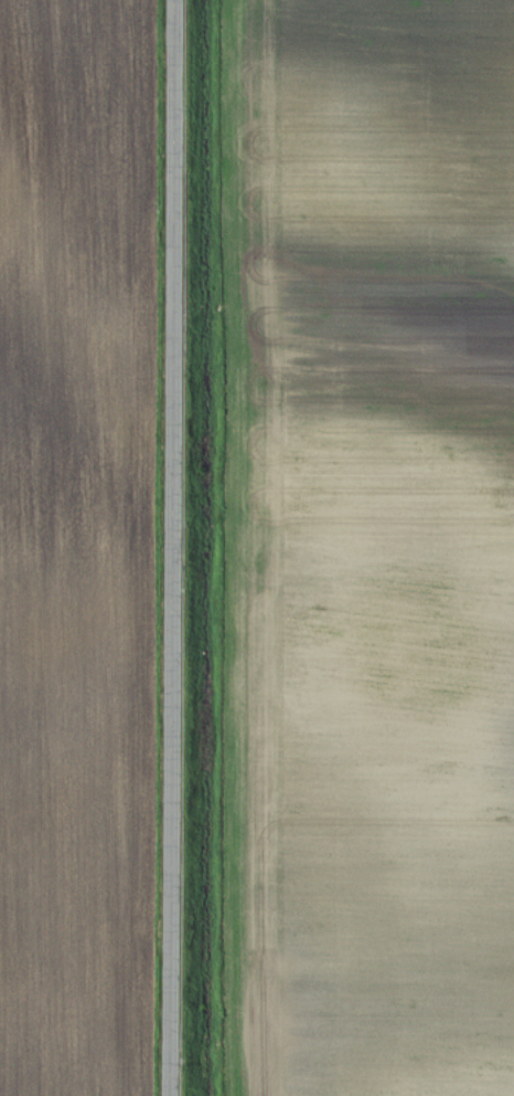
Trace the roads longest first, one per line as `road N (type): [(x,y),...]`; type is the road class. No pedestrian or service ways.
road 1 (residential): [(178,0),(177,1095)]

